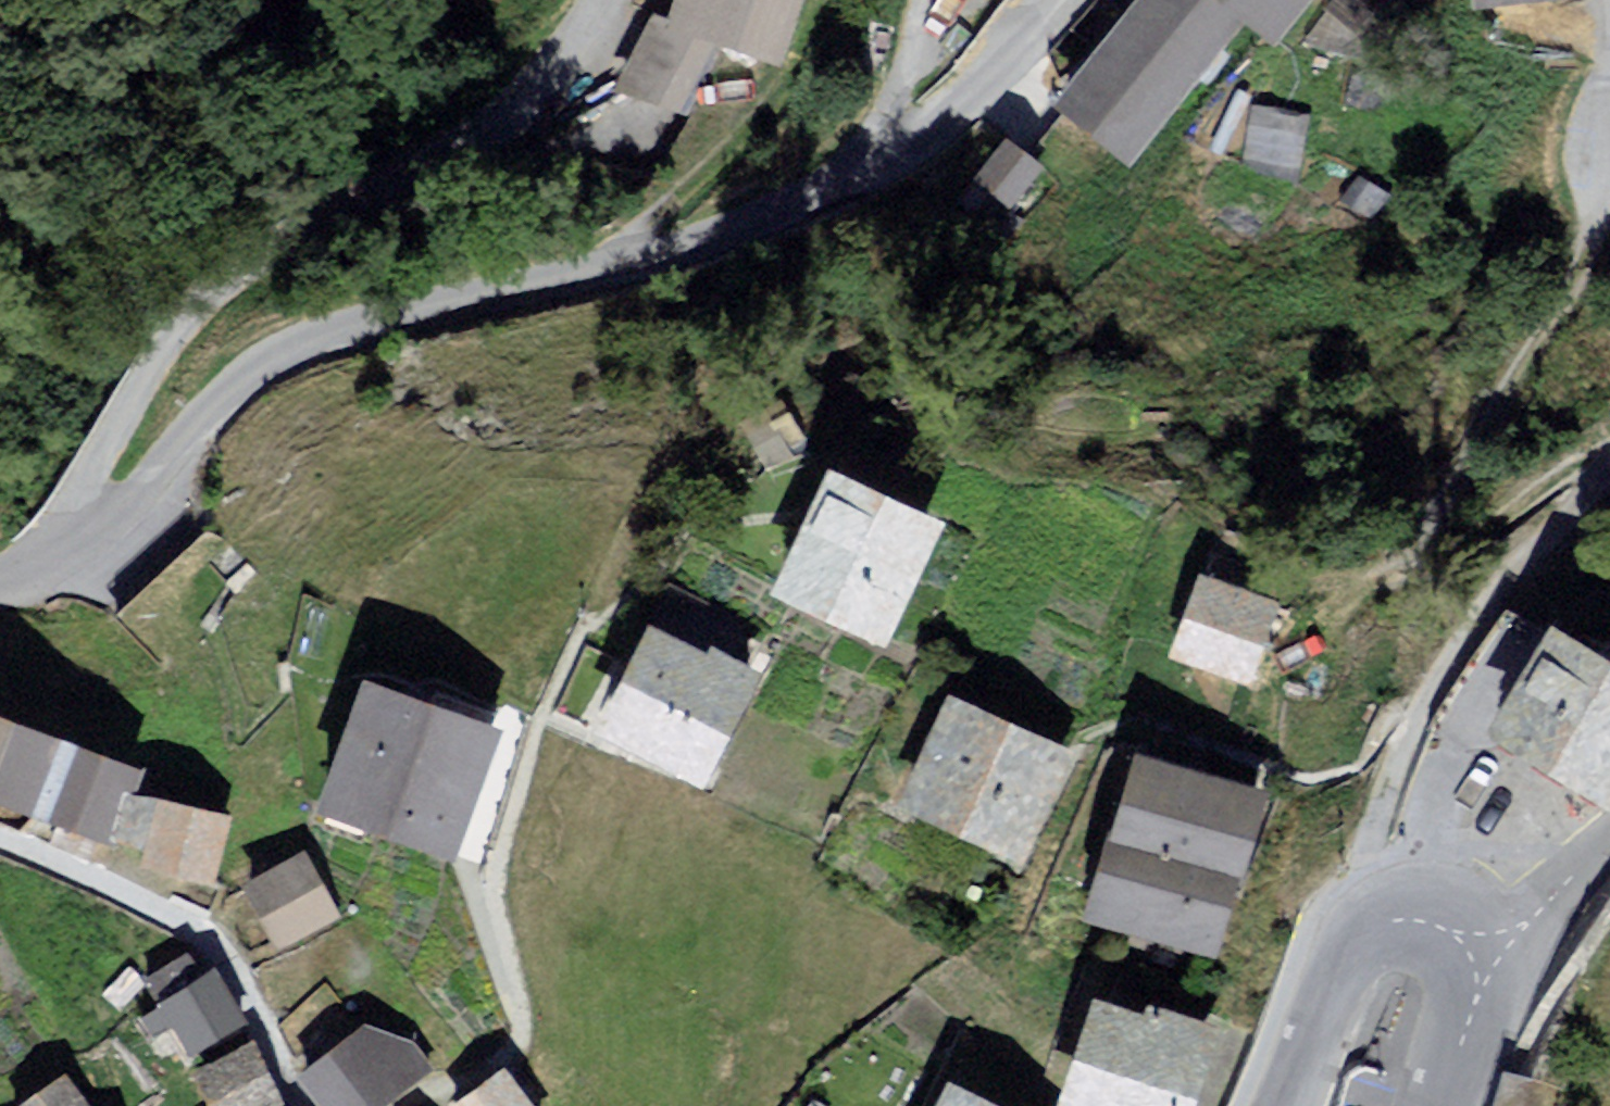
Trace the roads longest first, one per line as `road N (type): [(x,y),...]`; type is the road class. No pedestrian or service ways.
road 1 (residential): [(34,578),(80,558),(225,411),(296,353),(724,252),(902,161),(1012,78),(1068,0)]
road 2 (residential): [(34,578),(131,410),(219,315),(385,219),(532,94),(586,0)]
road 3 (track): [(1609,444),(1492,525),(1437,553),(1420,550),(1417,535),(1568,305),(1607,180)]
road 4 (residential): [(411,1105),(437,1089),(471,1083),(511,1059),(522,1040),(491,887),(543,715),(584,623)]
road 5 (track): [(1386,918),(1371,840),(1421,703),(1513,571),(1609,466)]
road 6 (residential): [(0,840),(211,937),(302,1105)]
road 7 (tertiary): [(1284,1105),(1345,959),(1386,918),(1420,911),(1450,921),(1479,949)]
road 8 (residential): [(1479,949),(1478,1010),(1442,1105)]
road 9 (residential): [(1479,949),(1569,895),(1609,855)]

